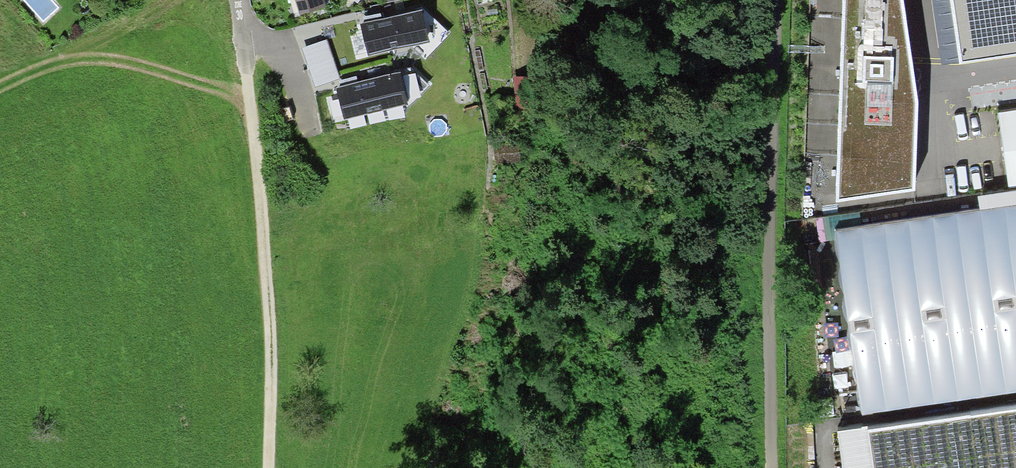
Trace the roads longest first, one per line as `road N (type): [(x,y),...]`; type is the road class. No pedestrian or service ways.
road 1 (track): [(239,0),(264,169),(270,467)]

